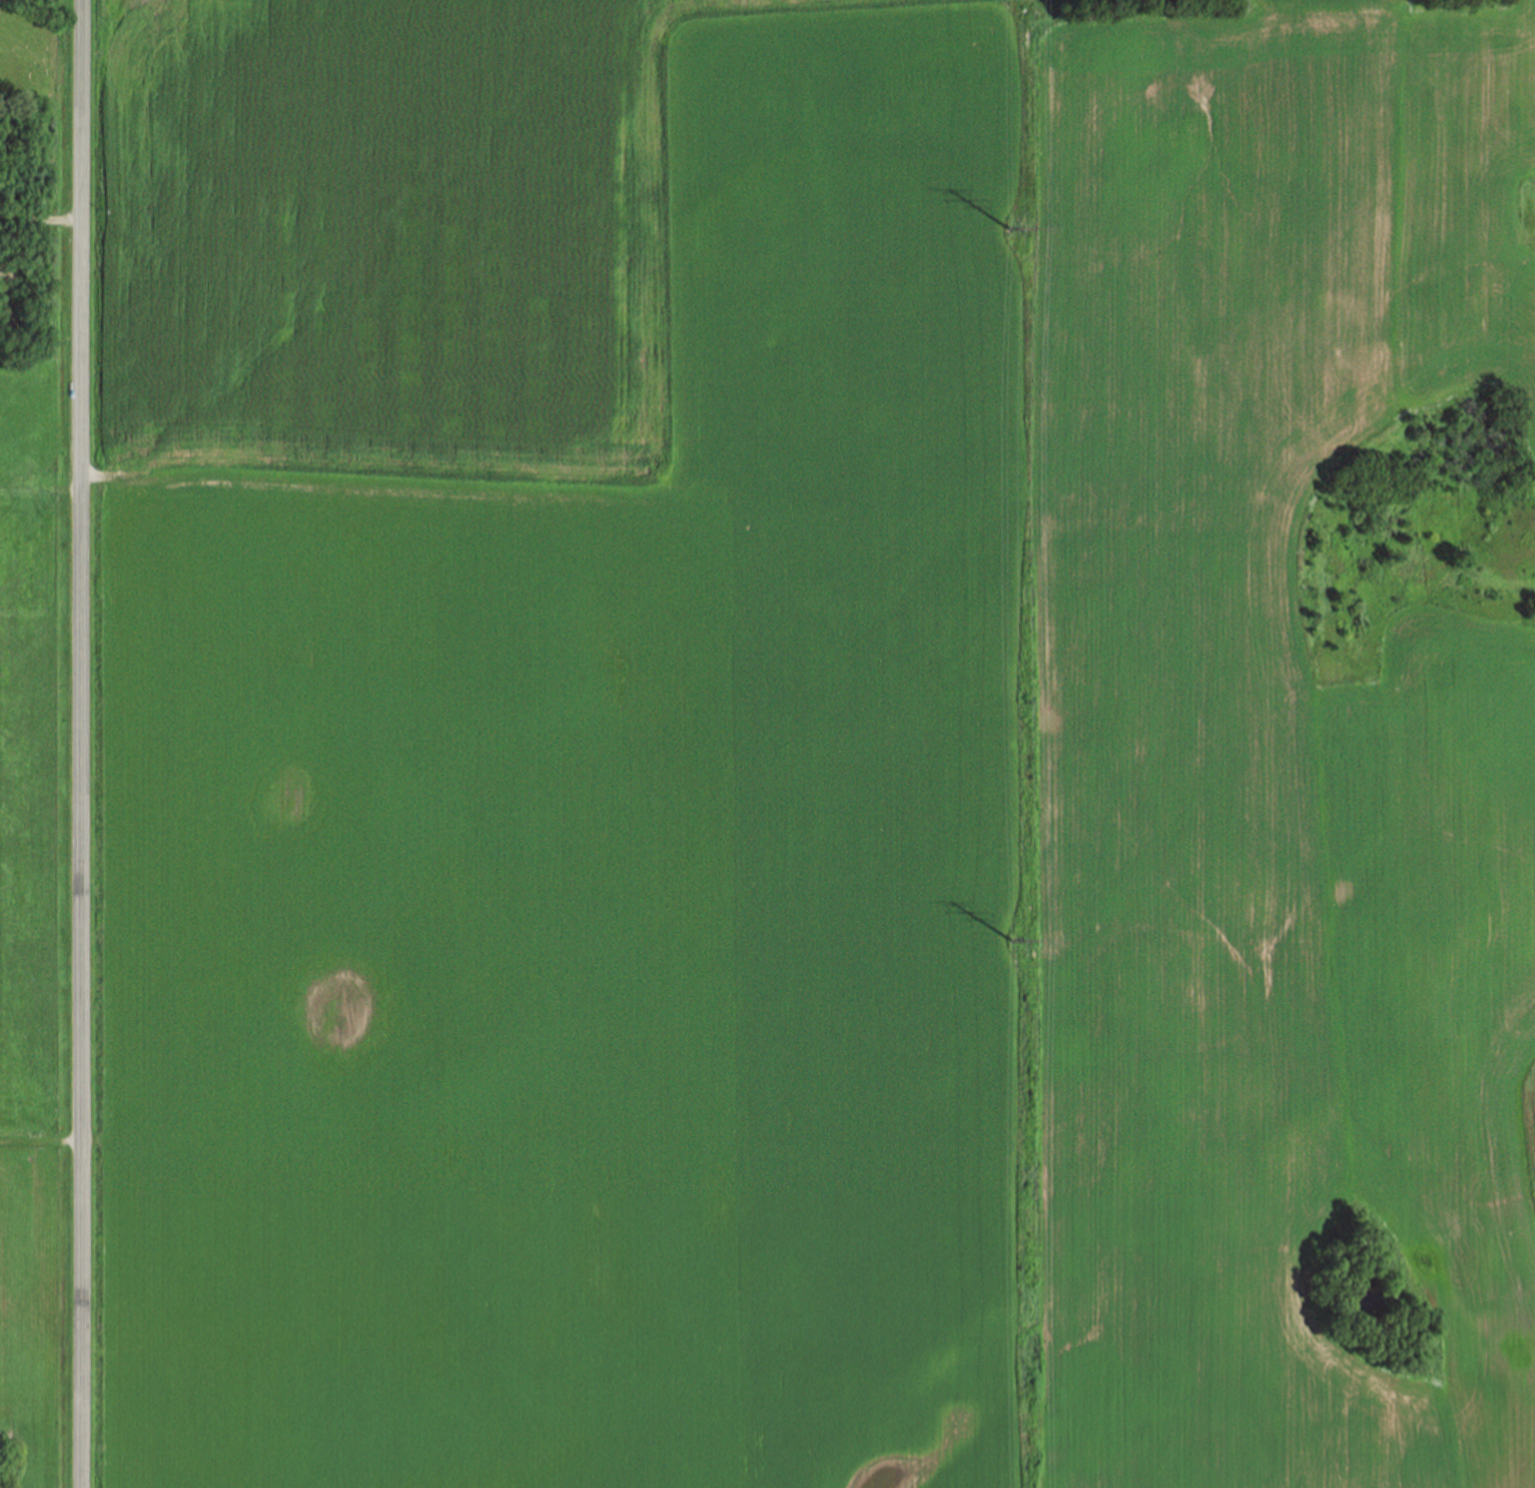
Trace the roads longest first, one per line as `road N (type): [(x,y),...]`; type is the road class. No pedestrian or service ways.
road 1 (residential): [(80,1487),(80,0)]

